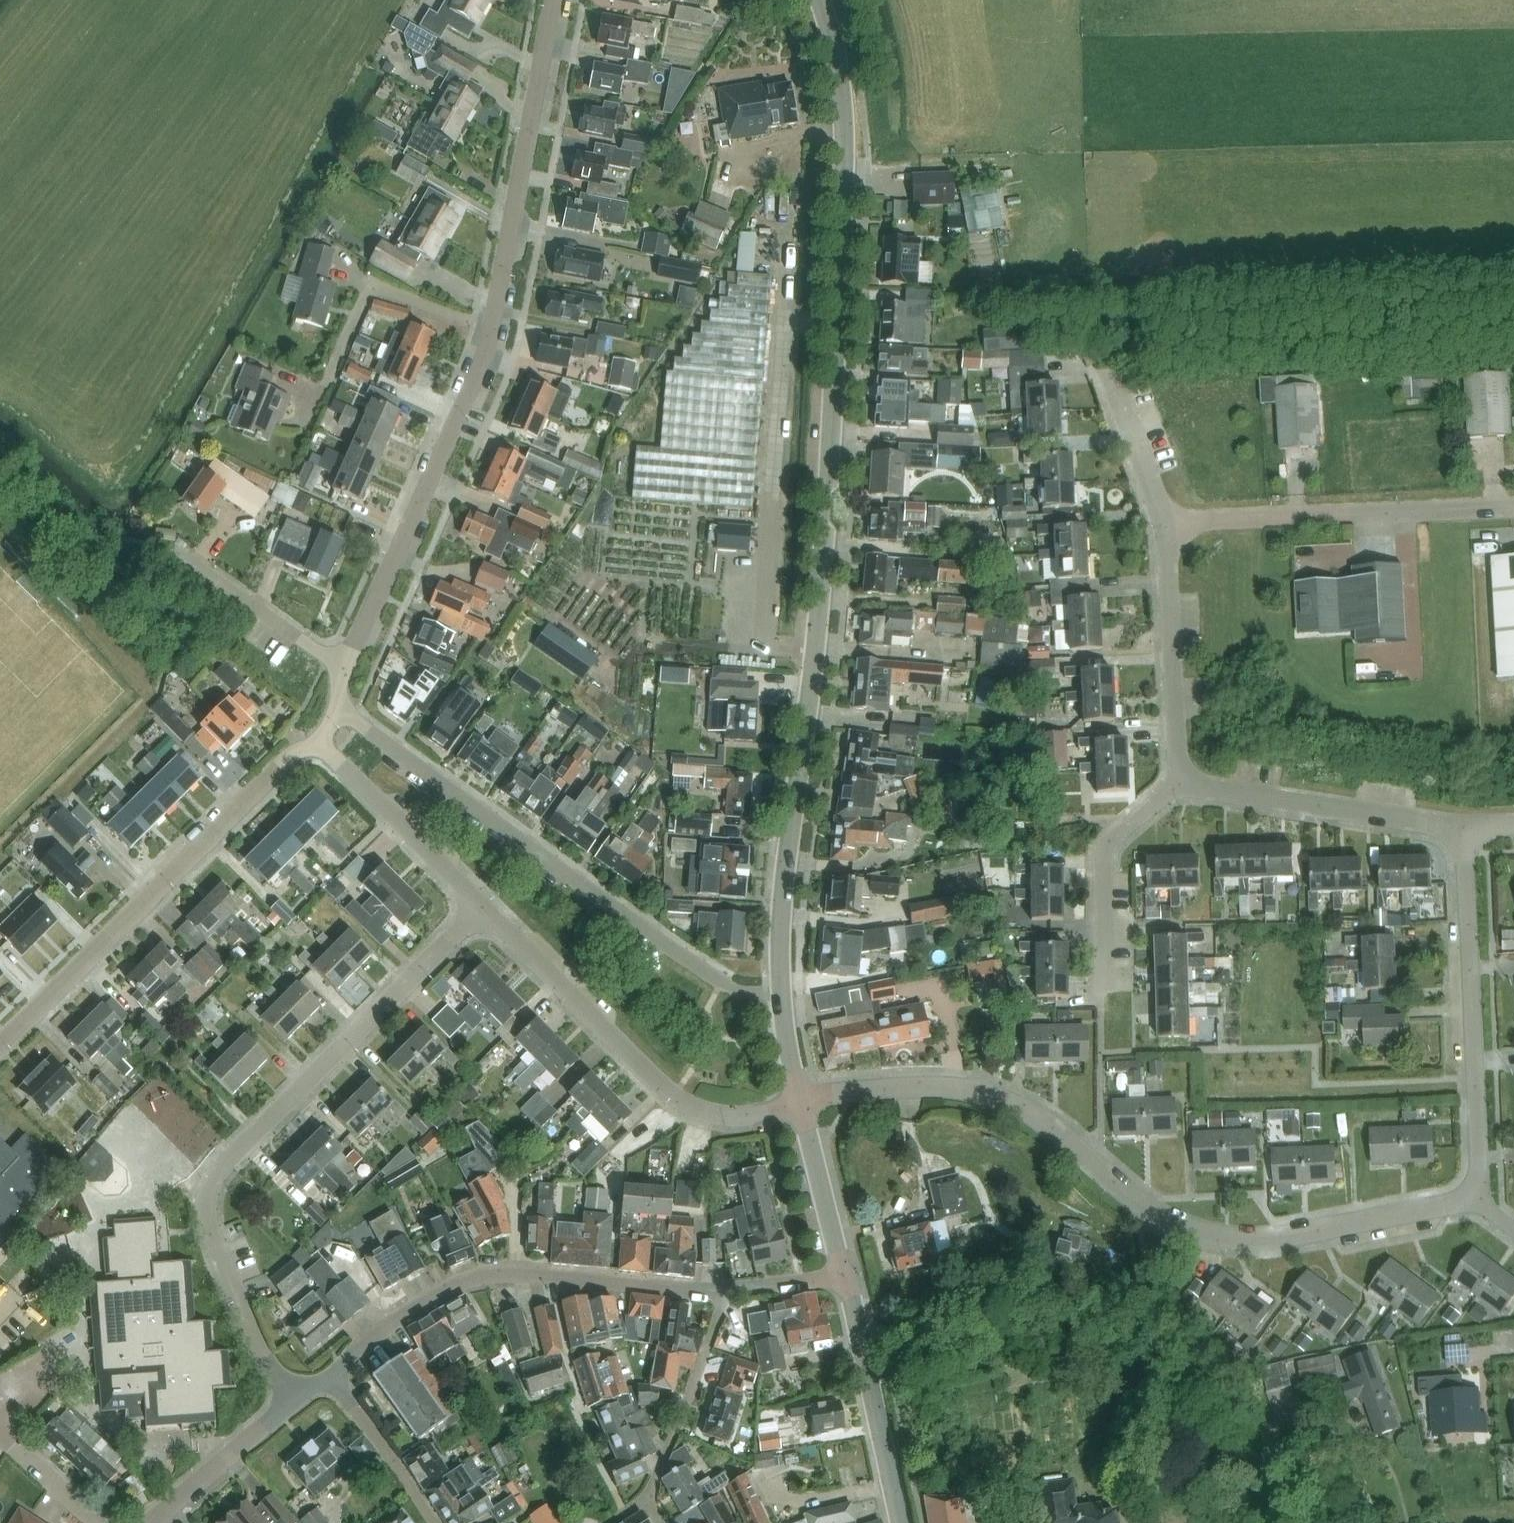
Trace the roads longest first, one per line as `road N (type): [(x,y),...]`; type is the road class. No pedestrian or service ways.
road 1 (secondary): [(781,991),(781,906),(815,649),(845,228),(840,85),(820,0)]
road 2 (residential): [(1477,1201),(1277,1238),(1216,1235),(1149,1209),(1053,1127),(996,1097),(916,1087),(800,1102)]
road 3 (residential): [(553,0),(484,355),(344,669)]
road 4 (residential): [(298,1396),(259,1348),(207,1223),(210,1188),(483,906)]
road 5 (residential): [(337,707),(722,981),(747,992),(781,991)]
road 6 (residential): [(0,1045),(289,756),(318,741)]
road 7 (residential): [(332,1378),(399,1316),(487,1275),(724,1291)]
road 8 (residential): [(800,1102),(728,1115),(683,1101),(483,906)]
road 9 (residential): [(1477,1201),(1465,827)]
road 10 (unclassified): [(1164,524),(1513,508)]
road 11 (residential): [(1465,827),(1178,783)]
road 12 (residential): [(609,1522),(653,1483),(724,1291)]
road 13 (residential): [(1178,783),(1164,524)]
road 14 (secondary): [(899,1522),(845,1277)]
road 15 (residential): [(1105,983),(1103,848),(1178,783)]
road 16 (residential): [(483,906),(318,741)]
road 17 (residential): [(344,669),(174,552)]
road 18 (residential): [(150,1522),(298,1396)]
road 19 (secondary): [(845,1277),(800,1102)]
road 20 (residential): [(436,1522),(332,1378)]
road 21 (residential): [(1164,524),(1110,375)]
road 22 (residential): [(97,1522),(0,1432)]
road 23 (residential): [(724,1291),(845,1277)]

